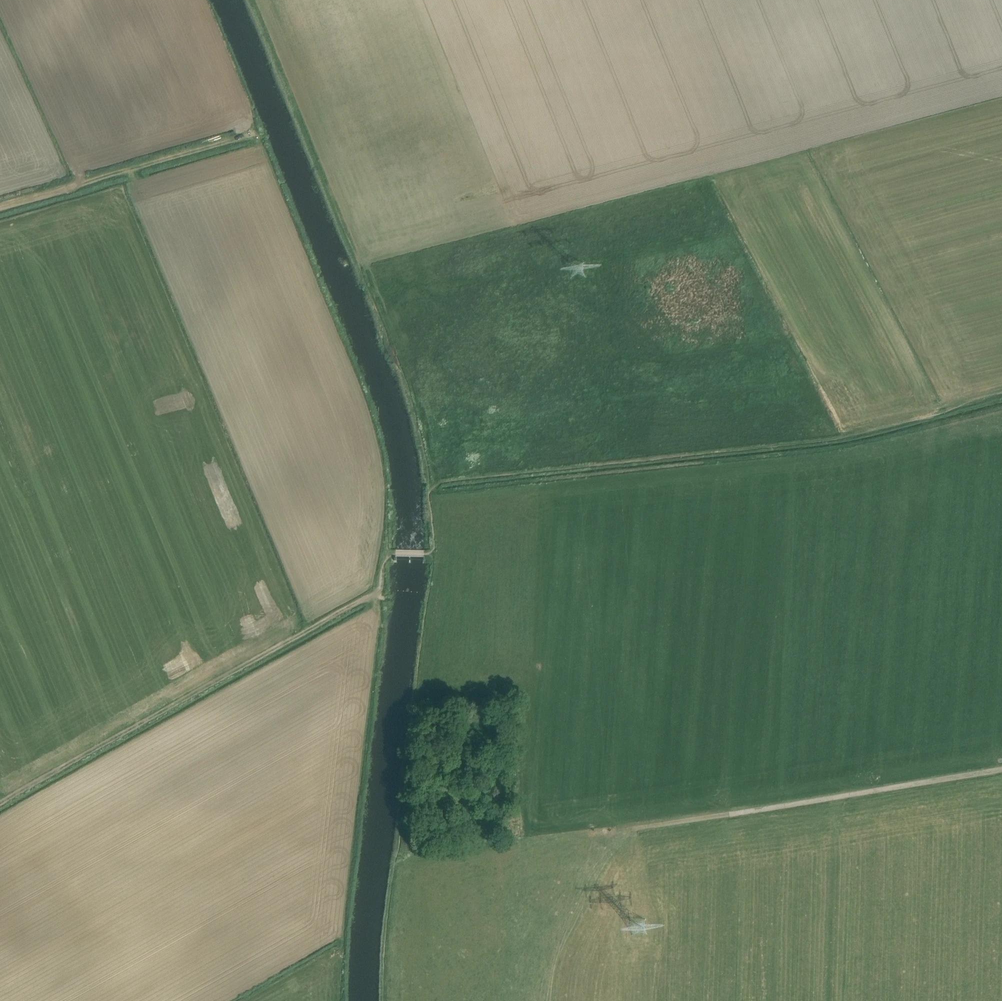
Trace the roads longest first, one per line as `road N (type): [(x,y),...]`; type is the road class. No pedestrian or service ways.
road 1 (track): [(434,554),(386,553),(385,589),(0,803)]
road 2 (track): [(0,206),(258,132)]

